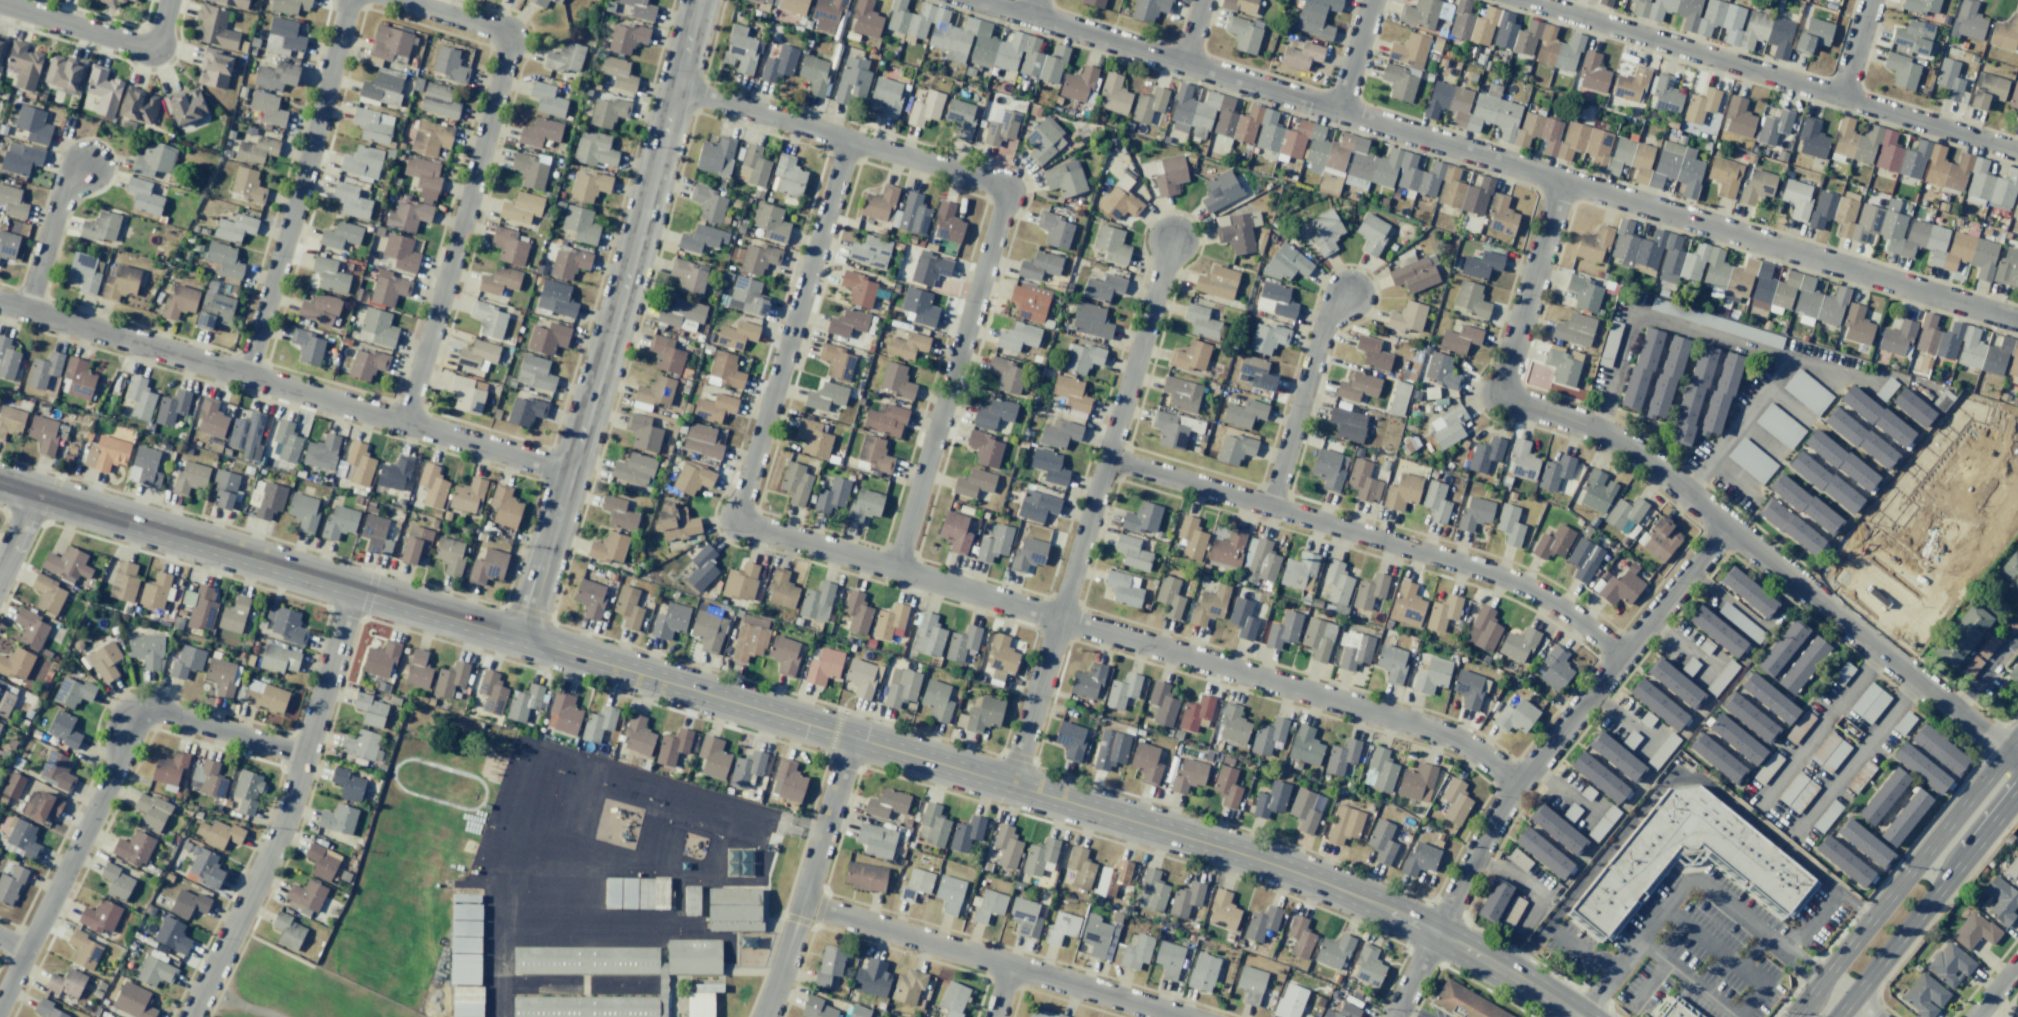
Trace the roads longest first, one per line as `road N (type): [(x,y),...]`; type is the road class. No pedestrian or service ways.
road 1 (secondary): [(0,483),(1295,872),(1436,933),(1577,1016)]
road 2 (residential): [(974,0),(2017,323)]
road 3 (residential): [(1564,183),(1504,392),(1524,409),(1576,421),(1648,458),(2017,761)]
road 4 (residential): [(744,511),(760,530),(1422,728),(1468,749),(1517,786)]
road 5 (tertiary): [(520,639),(620,307),(699,0)]
road 6 (residential): [(1727,526),(1504,803),(1394,1016)]
road 7 (residential): [(570,473),(0,302)]
road 8 (residential): [(1175,239),(1014,787)]
road 9 (residential): [(1623,656),(1556,604),(1488,572),(1109,461)]
road 10 (residential): [(1519,0),(2017,154)]
road 11 (residential): [(402,422),(507,49),(490,28),(400,0)]
road 12 (residential): [(0,1005),(146,715),(304,757)]
road 13 (residential): [(191,1016),(284,823),(353,589)]
road 14 (residential): [(1007,193),(896,571)]
road 15 (residential): [(800,904),(1173,1016)]
road 16 (residential): [(349,0),(245,375)]
road 17 (residential): [(851,142),(744,511)]
road 18 (residential): [(677,88),(1007,193)]
road 19 (secondary): [(2017,762),(1986,776),(1793,1016)]
road 20 (residential): [(761,1016),(851,738)]
road 21 (secondary): [(1839,1016),(2017,797)]
road 22 (residential): [(1271,509),(1322,334),(1351,294)]
road 23 (residential): [(0,3),(150,45),(167,0)]
road 24 (residential): [(26,310),(61,188),(87,163)]

